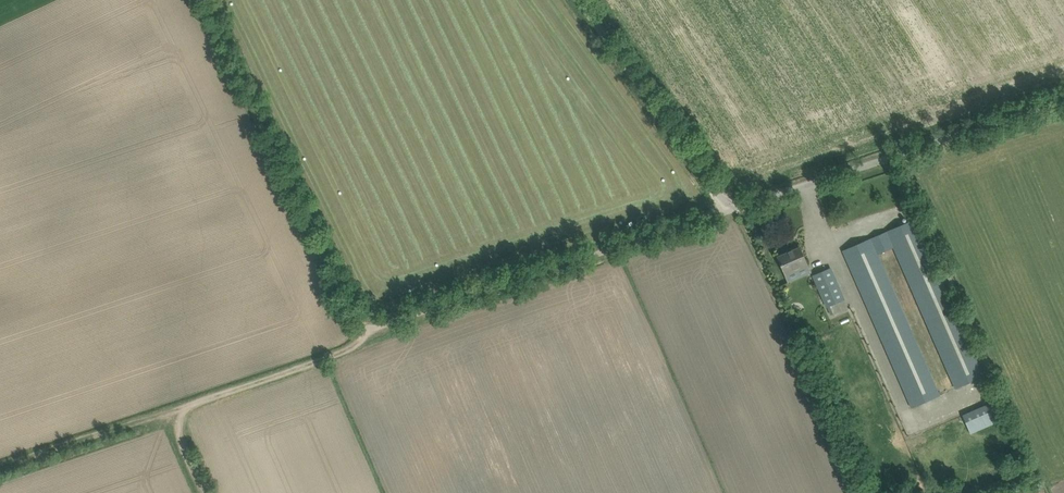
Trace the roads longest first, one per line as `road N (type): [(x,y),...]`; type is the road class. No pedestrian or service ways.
road 1 (unclassified): [(359,321),(726,210)]
road 2 (residential): [(201,0),(359,321)]
road 3 (unclassified): [(726,210),(1063,100)]
road 4 (unclassified): [(726,210),(573,0)]
road 5 (track): [(171,414),(342,353),(361,336),(359,321)]
road 6 (track): [(171,414),(0,468)]

